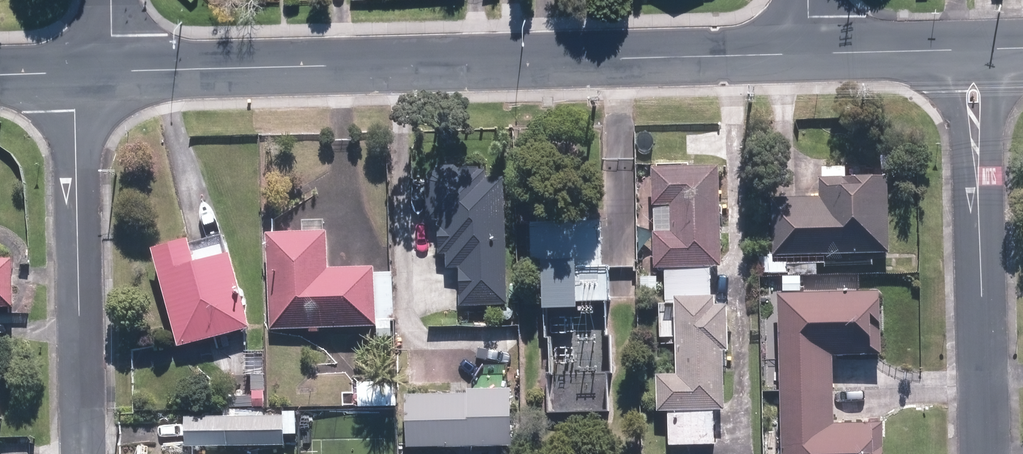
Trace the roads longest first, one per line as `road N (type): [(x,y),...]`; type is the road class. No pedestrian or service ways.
road 1 (residential): [(112,72),(809,54)]
road 2 (residential): [(985,453),(974,50)]
road 3 (residential): [(87,453),(74,73)]
road 4 (residential): [(809,54),(974,50)]

